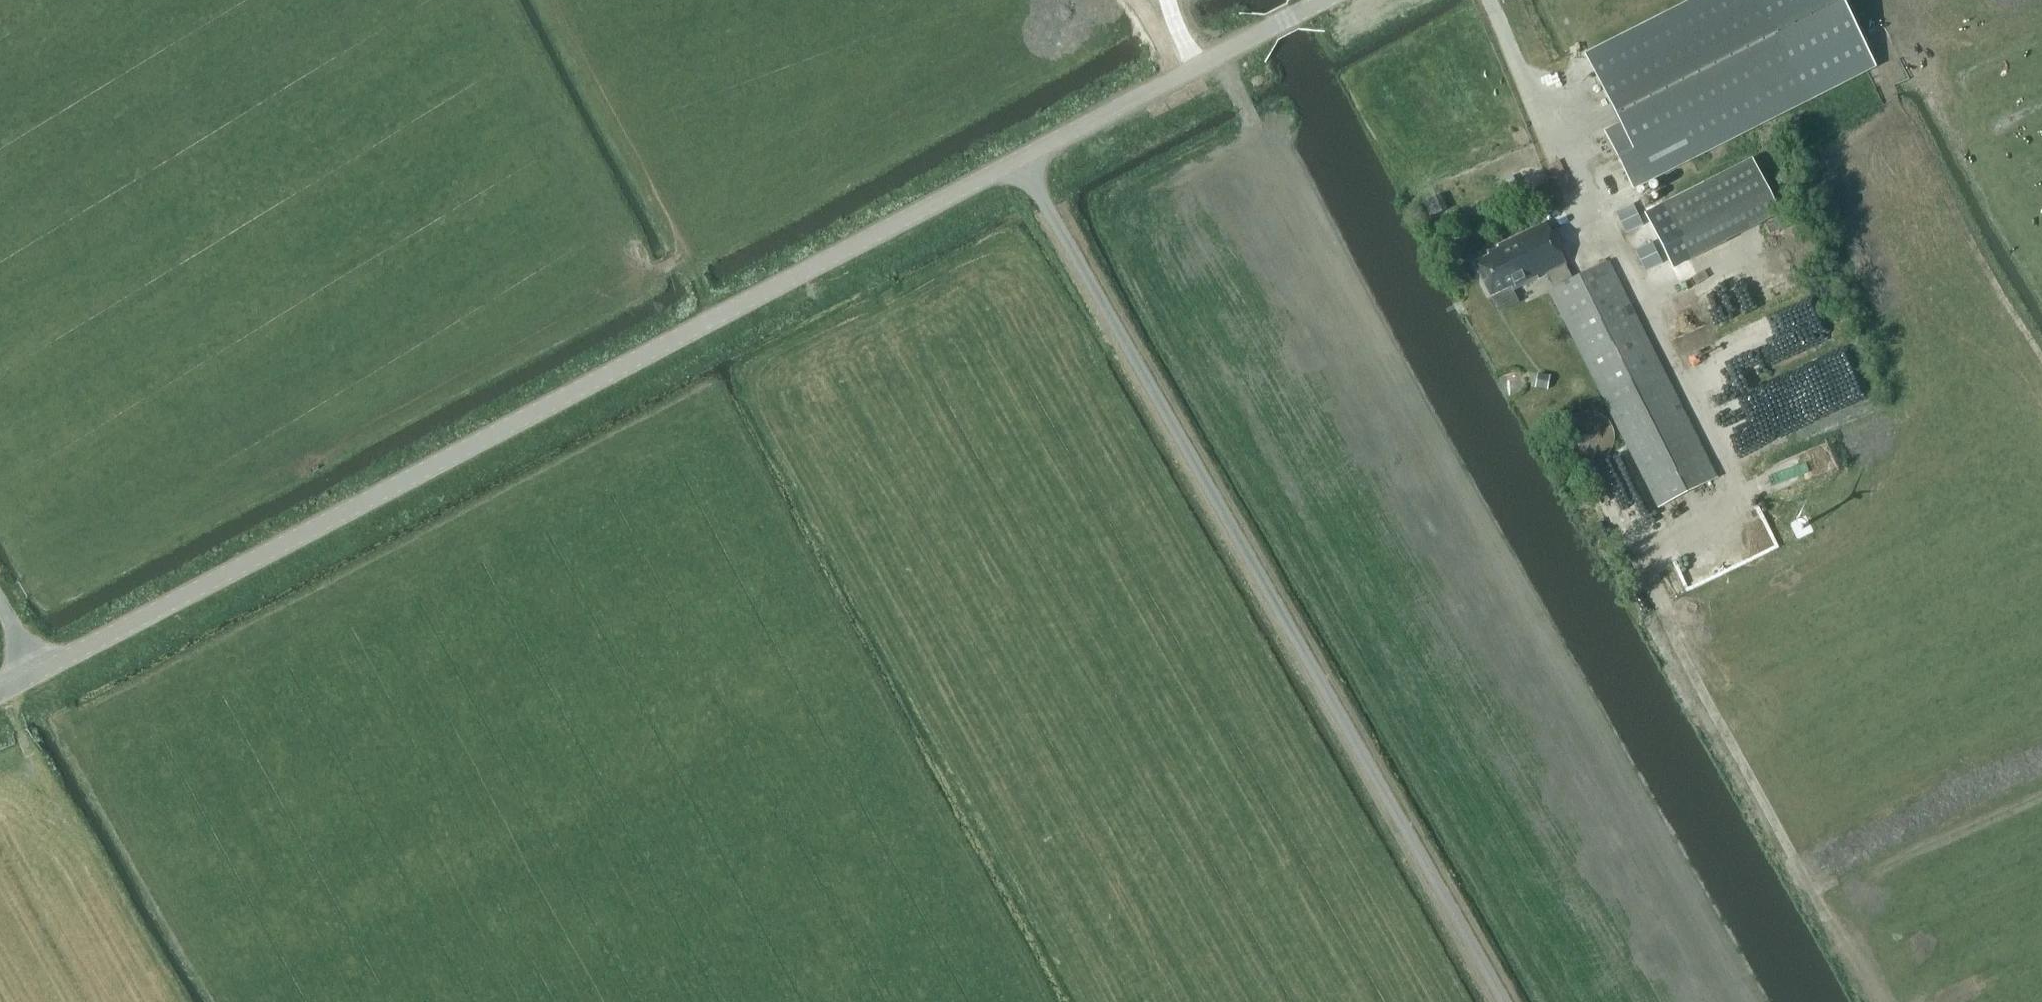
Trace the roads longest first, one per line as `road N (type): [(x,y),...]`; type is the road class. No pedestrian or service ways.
road 1 (tertiary): [(0,691),(1324,0)]

